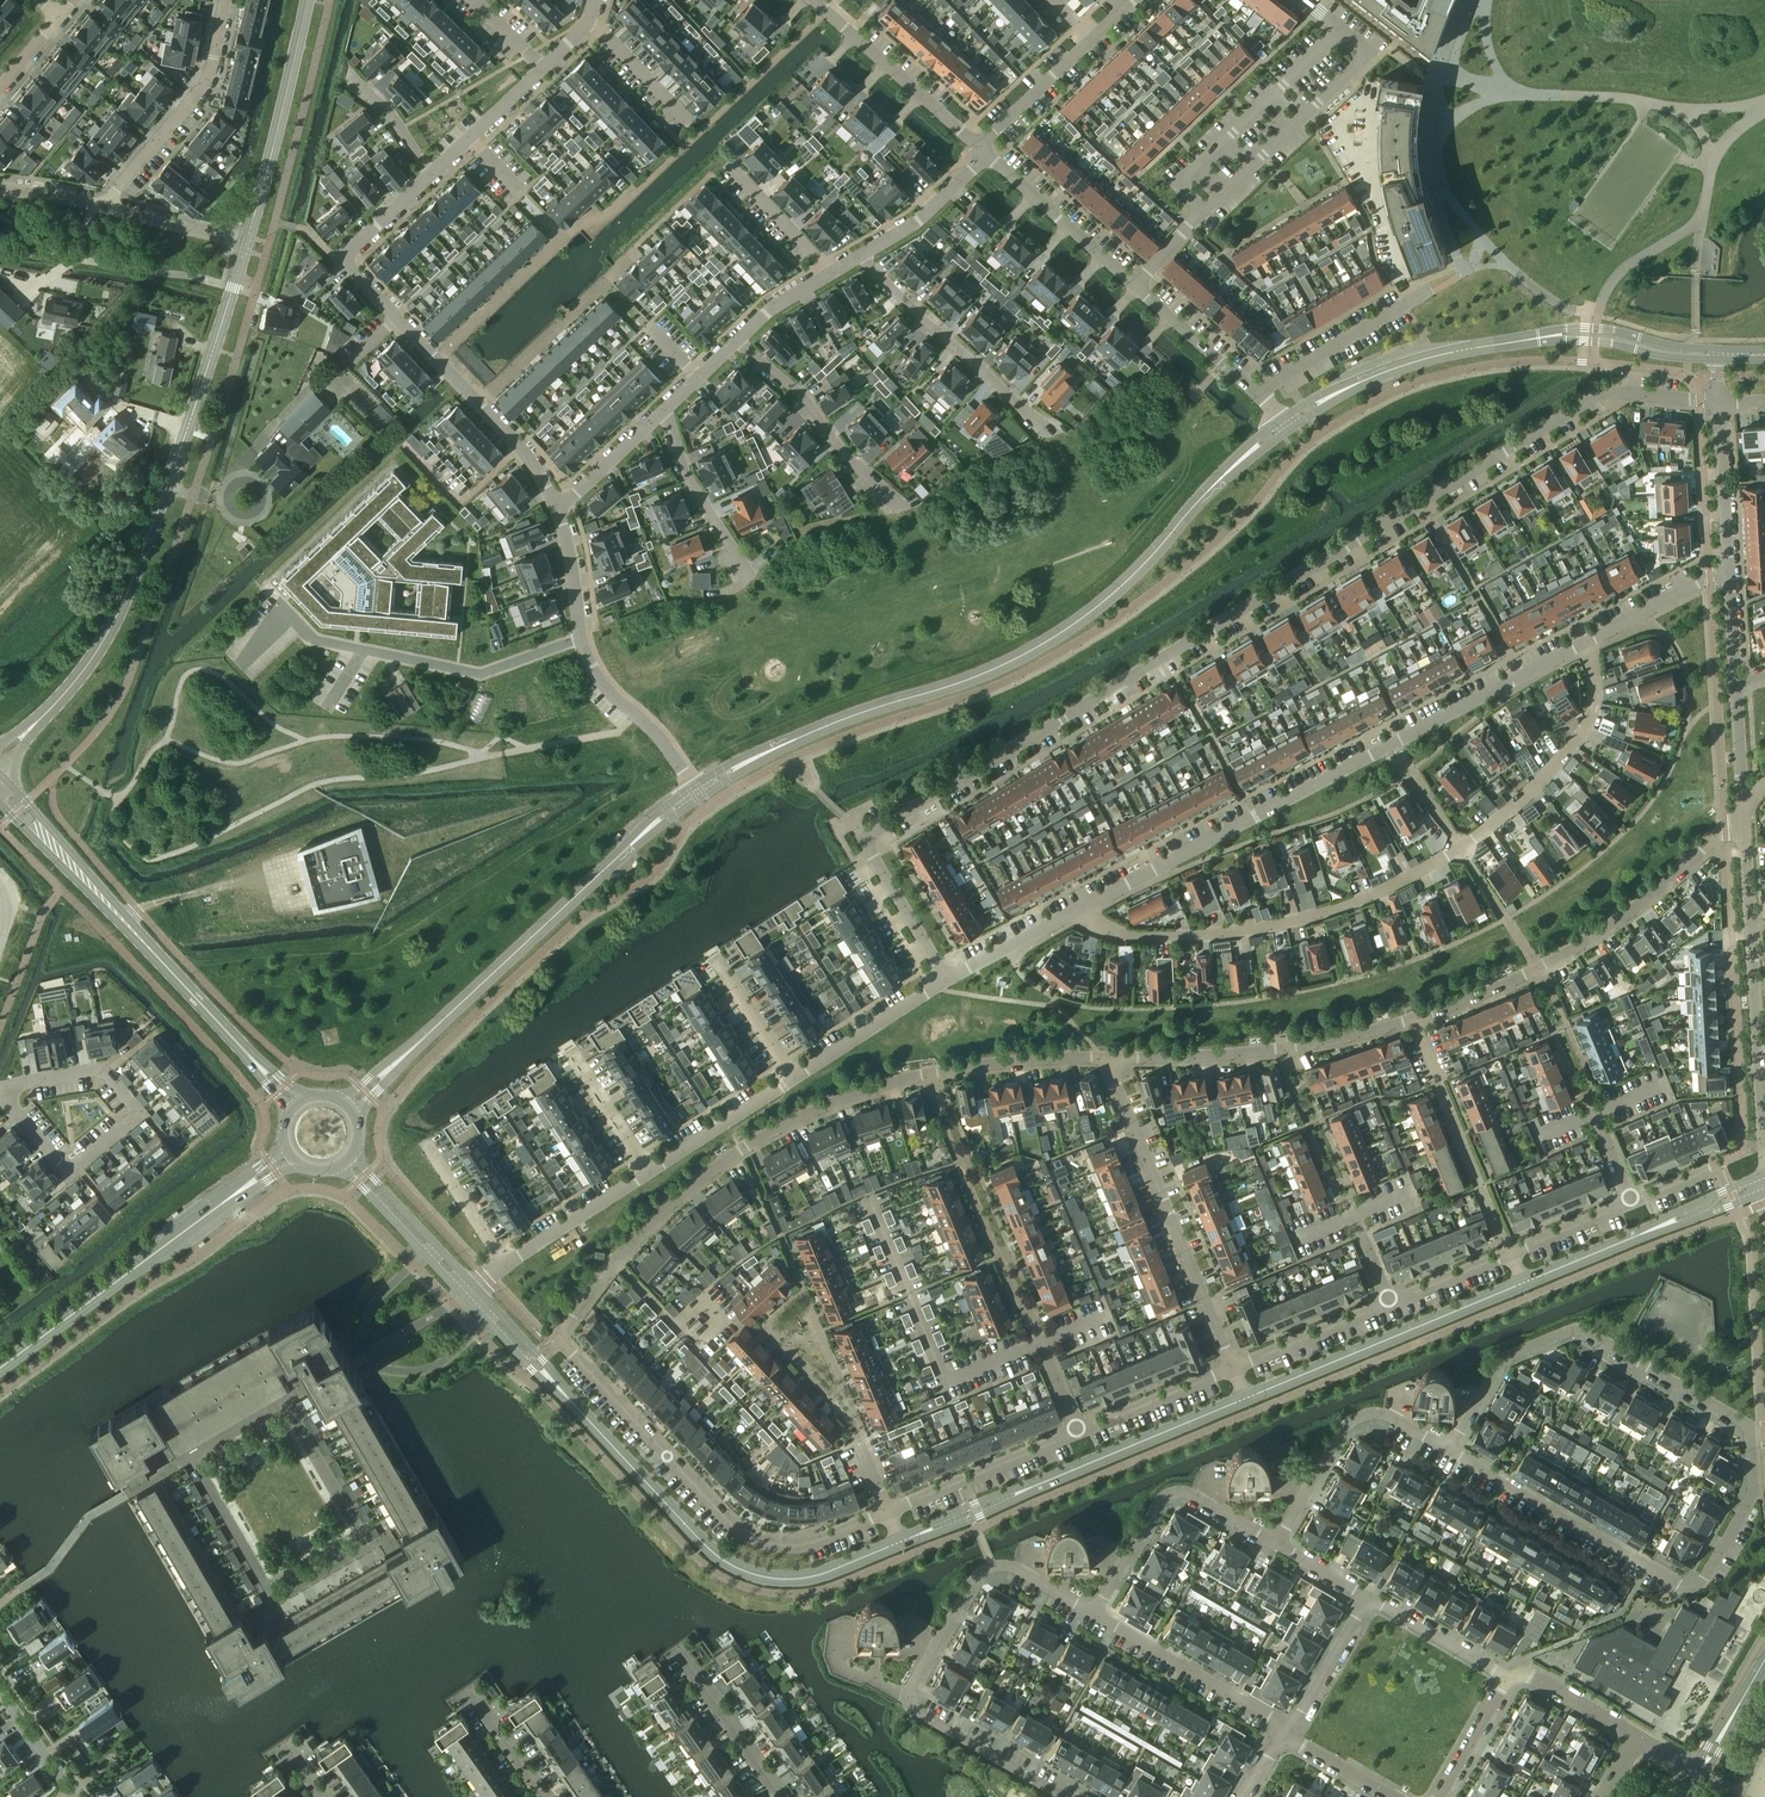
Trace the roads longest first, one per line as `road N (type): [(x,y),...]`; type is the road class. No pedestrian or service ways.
road 1 (residential): [(1700,403),(1604,391),(863,838),(944,978)]
road 2 (tertiary): [(697,793),(804,735),(992,671),(1107,602),(1247,453),(1288,421)]
road 3 (residential): [(1586,643),(1598,680),(1585,730),(1545,778),(1462,850),(1401,882),(1329,912),(1200,935),(1131,936),(1095,925),(1078,909)]
road 4 (residential): [(557,1334),(659,1213),(785,1125),(927,1077),(1107,1060)]
road 5 (tertiary): [(0,760),(103,644),(167,489),(246,243)]
road 6 (residential): [(1586,643),(1078,909)]
road 7 (tertiary): [(350,1106),(596,875),(697,793)]
road 8 (residential): [(556,507),(530,460),(480,403),(341,258),(429,174)]
road 9 (residential): [(1449,1454),(1676,1582),(1703,1573),(1747,1490),(1750,1437)]
road 10 (residential): [(190,1458),(272,1598),(367,1543),(286,1404)]
road 11 (residential): [(557,1334),(730,1526),(791,1544),(887,1511)]
road 12 (tertiary): [(1288,421),(1360,377),(1449,352),(1565,333),(1688,353)]
road 13 (tertiary): [(567,1397),(735,1567),(803,1578),(899,1542)]
road 14 (residential): [(1412,1021),(1534,972),(1619,922),(1681,874),(1742,807)]
road 15 (residential): [(1750,1437),(1735,1417),(1586,1331),(1512,1357),(1449,1454)]
road 16 (residential): [(1341,29),(1369,56),(1137,283)]
road 17 (tertiary): [(0,1368),(289,1155)]
road 18 (residential): [(1764,1161),(1742,807)]
road 19 (residential): [(1233,1365),(1107,1060)]
road 20 (residential): [(697,793),(592,666),(556,507)]
road 21 (residential): [(1107,1060),(1279,1050),(1412,1021)]
road 22 (tertiary): [(1246,1398),(1523,1283)]
road 23 (residential): [(0,1094),(67,1175),(140,1114),(102,1068),(74,1074)]
road 24 (residential): [(909,1699),(978,1576),(992,1566),(1011,1566),(1095,1613)]
road 25 (residential): [(860,256),(1052,434)]
road 26 (residential): [(1276,1544),(1352,1421),(1384,1416),(1449,1454)]
road 27 (tertiary): [(246,243),(307,0)]
road 28 (residential): [(225,0),(205,84),(101,205)]
road 29 (residential): [(737,338),(807,398),(839,447),(904,507)]
road 30 (tertiary): [(294,1104),(136,938)]
road 31 (residential): [(1095,1613),(1286,1731)]
road 32 (residential): [(811,0),(978,146)]
road 33 (tertiary): [(136,938),(0,776)]
road 34 (residential): [(464,1296),(286,1404)]
road 35 (tertiary): [(1055,1477),(1246,1398)]
road 36 (tertiary): [(1764,1173),(1579,1260)]
road 37 (residential): [(887,1511),(1073,1430)]
road 38 (residential): [(985,154),(1137,283)]
road 39 (residential): [(1260,392),(1430,291)]
road 40 (tertiary): [(1579,1260),(1764,1192)]
road 41 (tertiary): [(0,806),(136,938)]
road 42 (residential): [(1066,1796),(912,1710),(909,1699)]
road 43 (residential): [(747,578),(686,476),(661,412)]
road 44 (tertiary): [(476,1288),(353,1154)]
road 45 (residential): [(677,1649),(781,1796)]
road 46 (residential): [(944,978),(795,1078)]
road 47 (tertiary): [(340,1167),(464,1296)]
road 48 (residential): [(650,1170),(506,1266)]
road 49 (residential): [(1073,1430),(1233,1365)]
road 50 (residential): [(795,1078),(650,1170)]
road 51 (residential): [(1233,1365),(1389,1302)]
road 52 (residential): [(1137,283),(1260,392)]
road 53 (residential): [(1730,566),(1586,643)]
road 54 (residential): [(1730,566),(1721,403)]
road 55 (residential): [(860,256),(918,221),(985,154)]
road 56 (residential): [(1507,1679),(1367,1597)]
road 57 (tertiary): [(908,1538),(971,1519),(1055,1477)]
road 58 (tertiary): [(1055,1477),(966,1507),(908,1538)]
road 59 (residential): [(833,272),(724,158)]
road 60 (residential): [(1286,1731),(1367,1597)]
road 61 (residential): [(1092,39),(978,146)]
road 62 (residential): [(429,174),(542,67)]
road 63 (residential): [(795,1078),(711,951)]
road 64 (residential): [(1640,1740),(1528,1675),(1507,1679)]
road 65 (residential): [(1078,909),(944,978)]
road 66 (residential): [(246,243),(101,205)]
road 67 (residential): [(506,1266),(425,1141)]
road 68 (residential): [(650,1170),(569,1047)]
road 69 (residential): [(691,125),(588,21)]
road 70 (residential): [(1095,1613),(1163,1498),(1175,1495)]
road 71 (tertiary): [(464,1296),(567,1397)]
road 72 (tertiary): [(567,1397),(476,1288)]
road 73 (residential): [(556,507),(661,412)]
road 74 (residential): [(1507,1679),(1438,1796)]
road 75 (residential): [(467,1688),(543,1796)]
road 76 (residential): [(1509,1253),(1630,1203)]
road 77 (residential): [(1389,1302),(1509,1253)]
road 78 (residential): [(1392,1796),(1286,1731)]
road 79 (residential): [(1736,687),(1730,566)]

